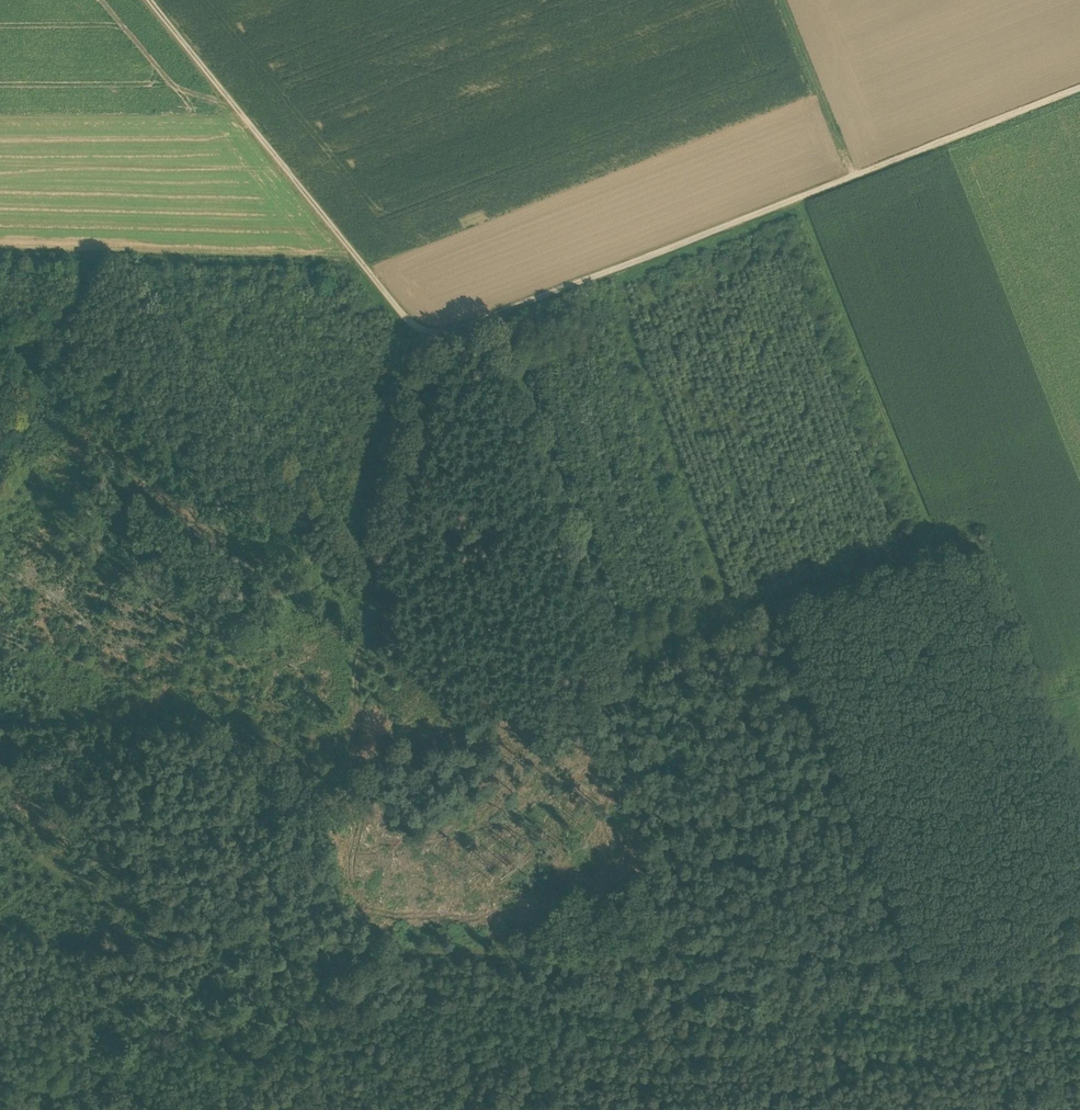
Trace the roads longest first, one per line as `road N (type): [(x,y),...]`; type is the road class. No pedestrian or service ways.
road 1 (track): [(1079,88),(429,343)]
road 2 (track): [(429,343),(145,0)]
road 3 (track): [(1079,894),(1024,930),(921,941),(652,946)]
road 4 (track): [(364,949),(300,946),(148,910),(86,886),(45,858),(0,806)]
road 5 (track): [(652,946),(364,949)]
road 6 (track): [(377,578),(429,343)]
road 7 (track): [(853,177),(784,0)]
road 8 (track): [(0,471),(63,376),(0,349)]

